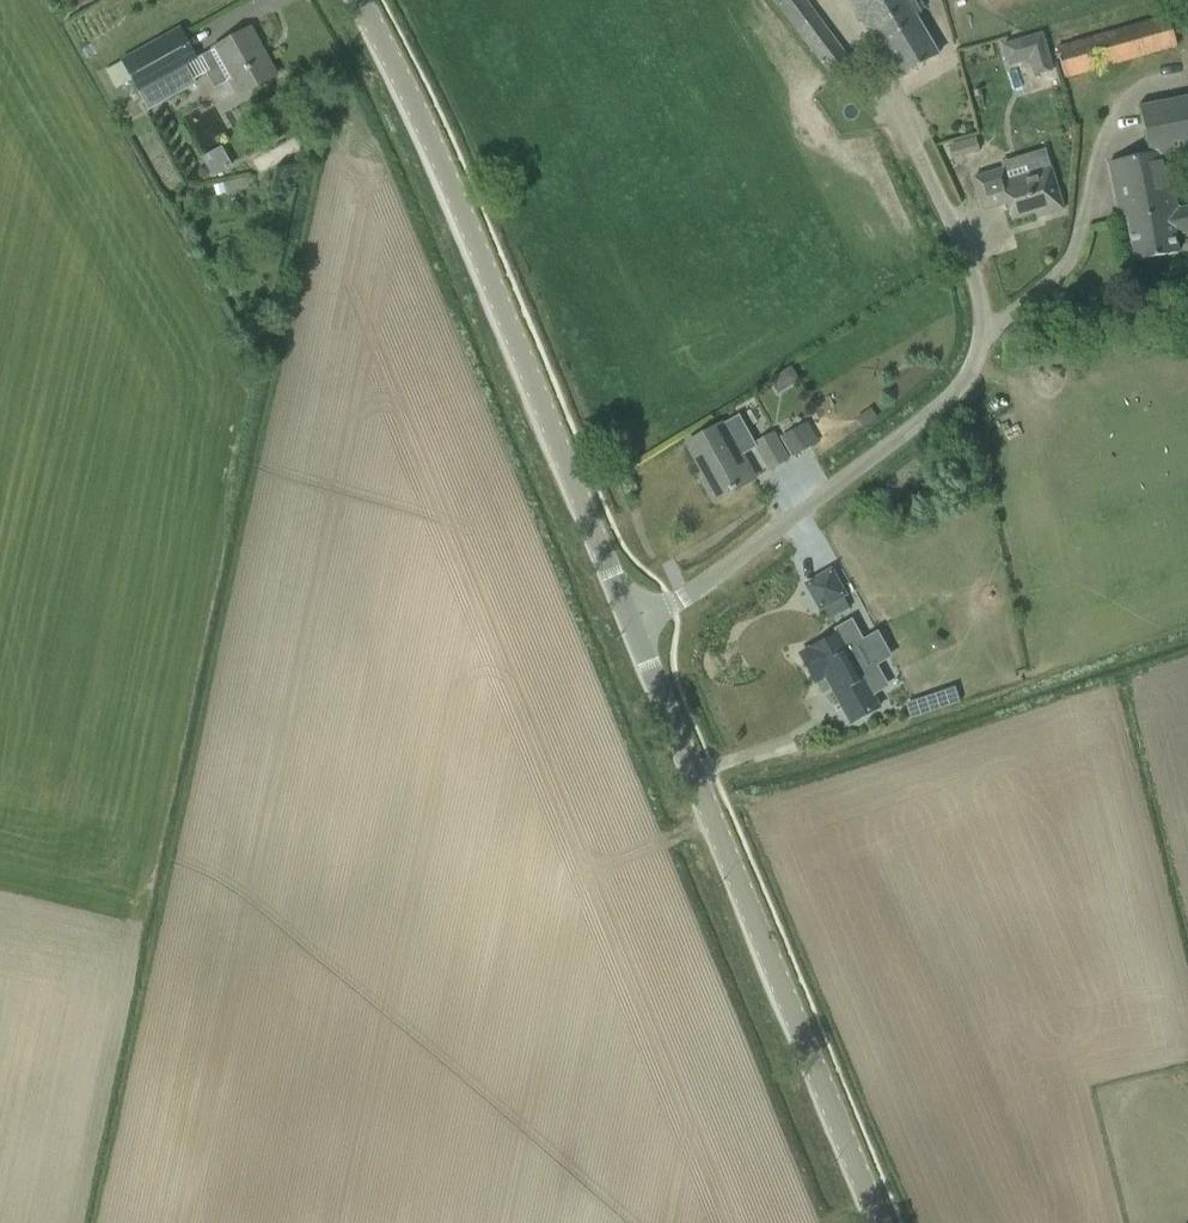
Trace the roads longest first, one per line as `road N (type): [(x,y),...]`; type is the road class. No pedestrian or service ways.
road 1 (unclassified): [(631,622),(439,153),(357,0)]
road 2 (unclassified): [(881,1222),(631,622)]
road 3 (residential): [(671,606),(946,401),(967,375),(980,346),(974,279),(922,158)]

